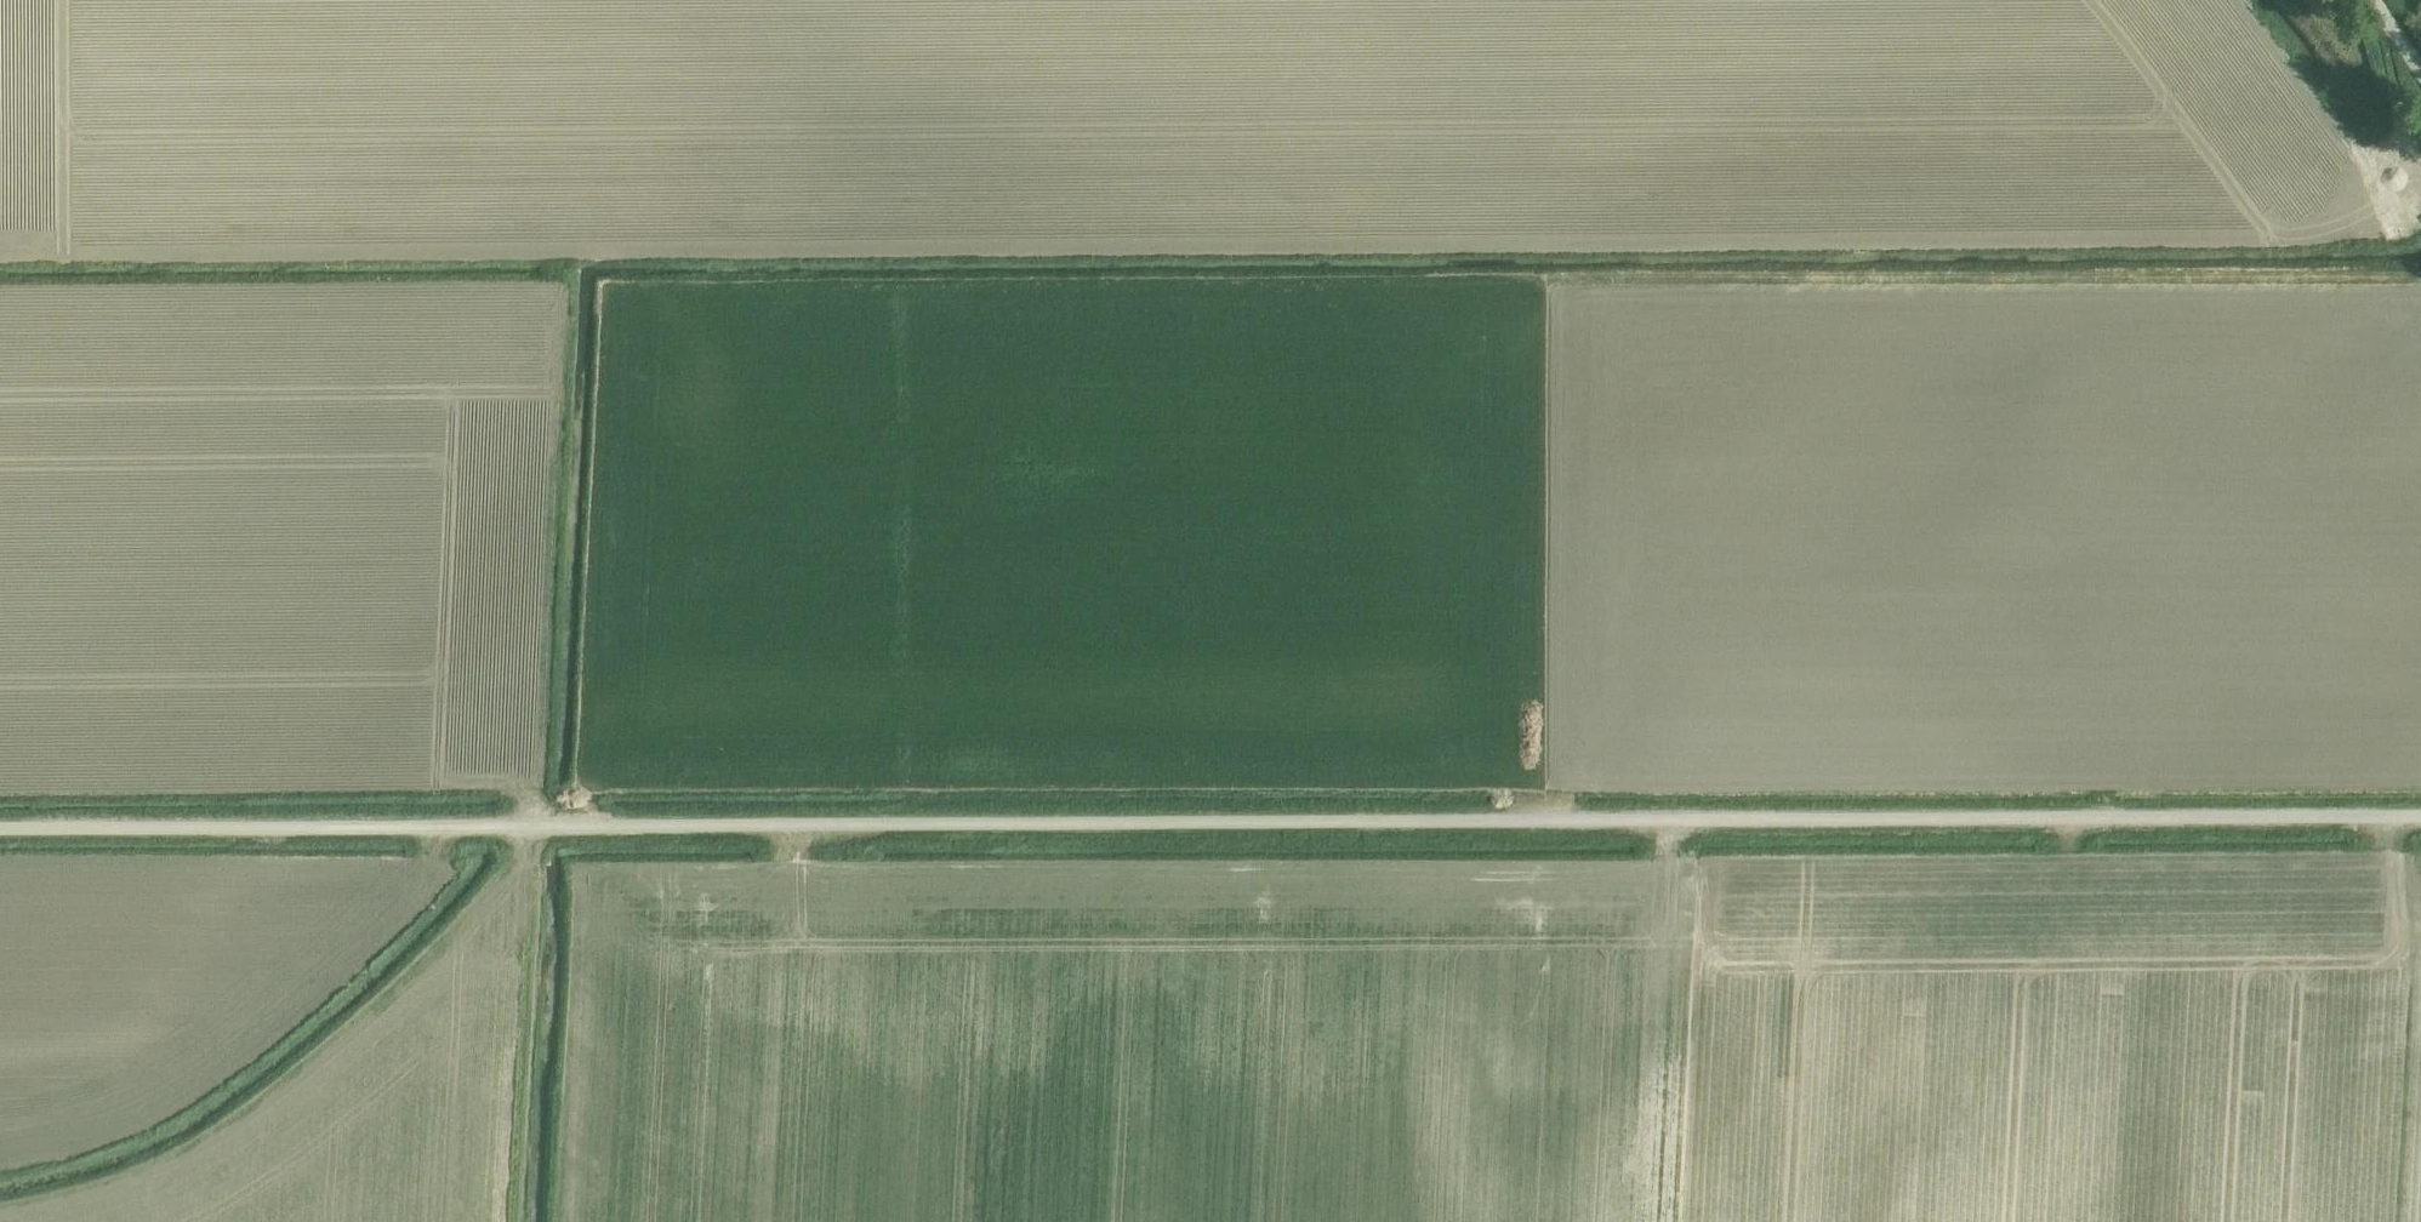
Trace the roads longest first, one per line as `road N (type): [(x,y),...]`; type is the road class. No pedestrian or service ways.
road 1 (unclassified): [(0,831),(2420,816)]

